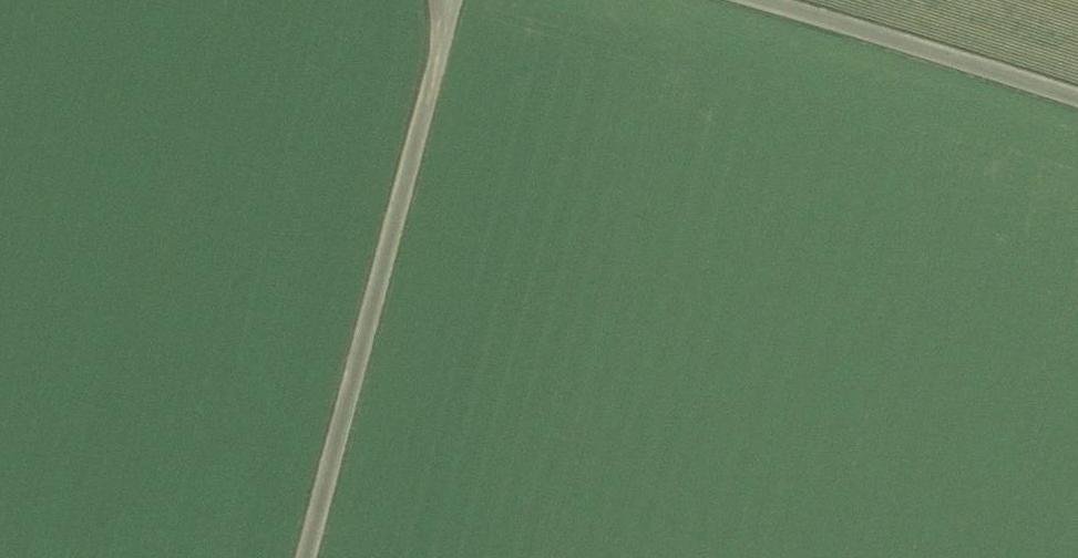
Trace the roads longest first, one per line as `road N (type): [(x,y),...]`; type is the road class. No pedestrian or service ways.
road 1 (unclassified): [(305,557),(446,23)]
road 2 (unclassified): [(763,0),(1077,98)]

